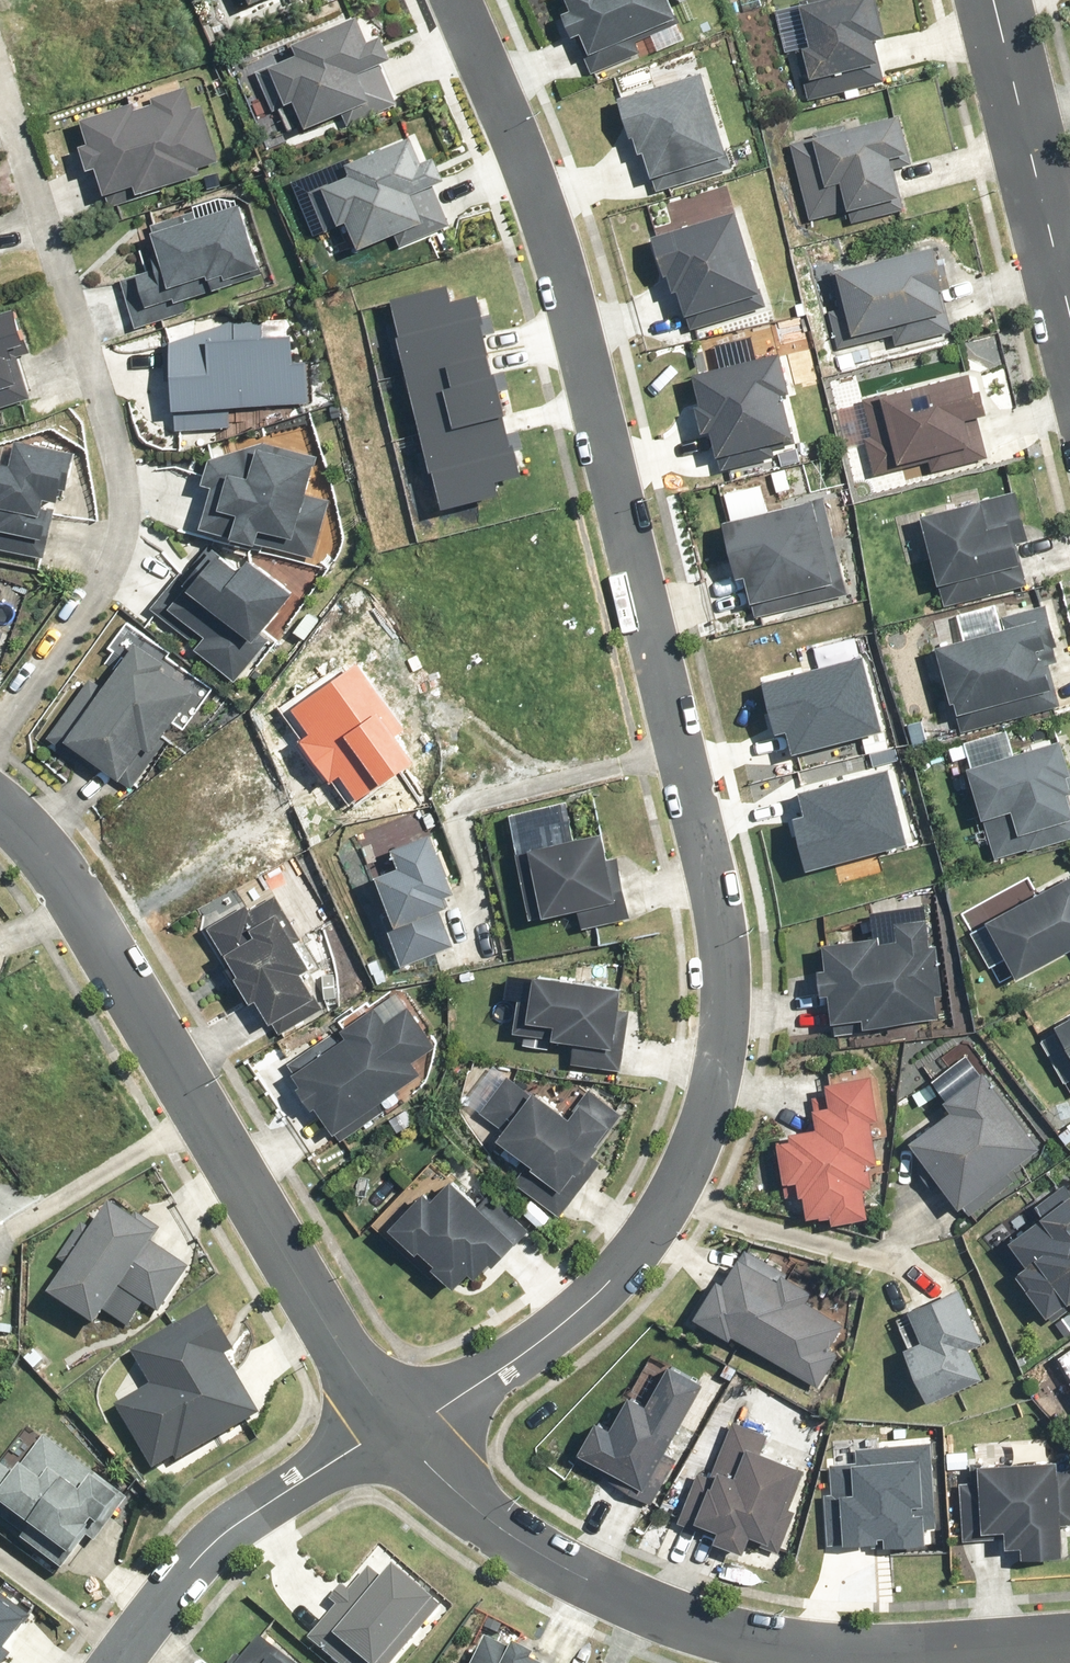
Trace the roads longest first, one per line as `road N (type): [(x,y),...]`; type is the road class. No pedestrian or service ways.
road 1 (residential): [(401,1426),(593,1300),(675,1194),(718,1095),(724,975),(699,845),(533,192),(454,0)]
road 2 (residential): [(0,806),(38,841),(71,891),(401,1426)]
road 3 (residential): [(401,1426),(501,1536),(688,1620),(764,1642),(881,1654),(1069,1647)]
road 4 (residential): [(0,106),(127,494),(114,547),(41,656),(0,736)]
road 5 (residential): [(118,1662),(194,1562),(401,1426)]
road 6 (residential): [(1069,300),(996,0)]

